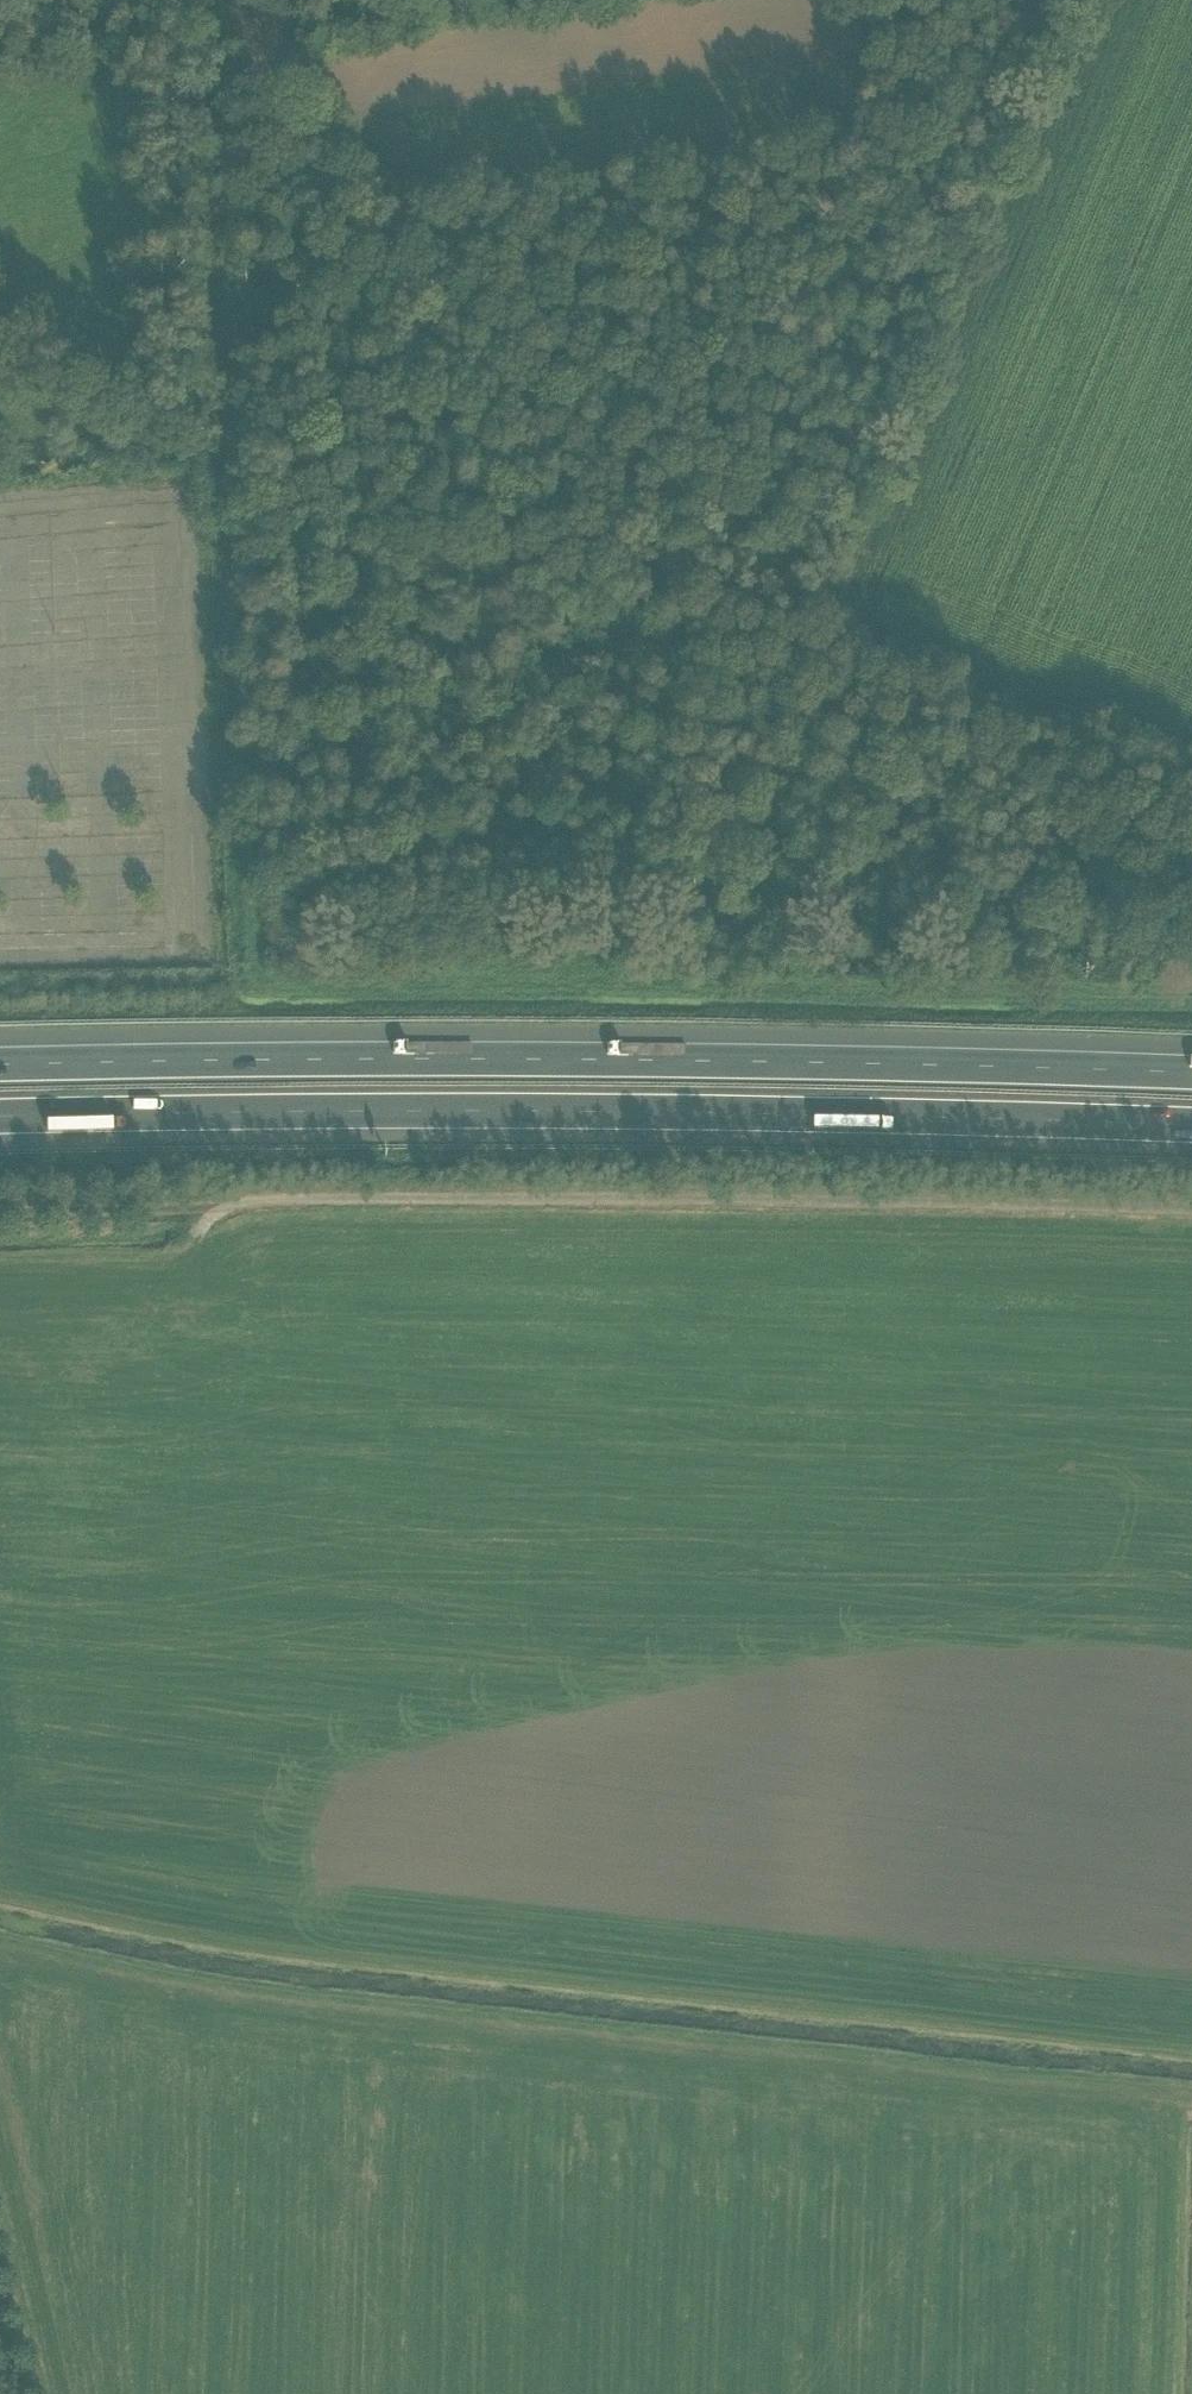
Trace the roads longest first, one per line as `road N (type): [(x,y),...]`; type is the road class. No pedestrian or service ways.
road 1 (motorway): [(0,1136),(996,1122),(1191,1132)]
road 2 (motorway): [(1191,1070),(629,1055),(0,1067)]
road 3 (unclassified): [(1191,1195),(802,1181),(200,1179)]
road 4 (track): [(0,1208),(200,1179)]

